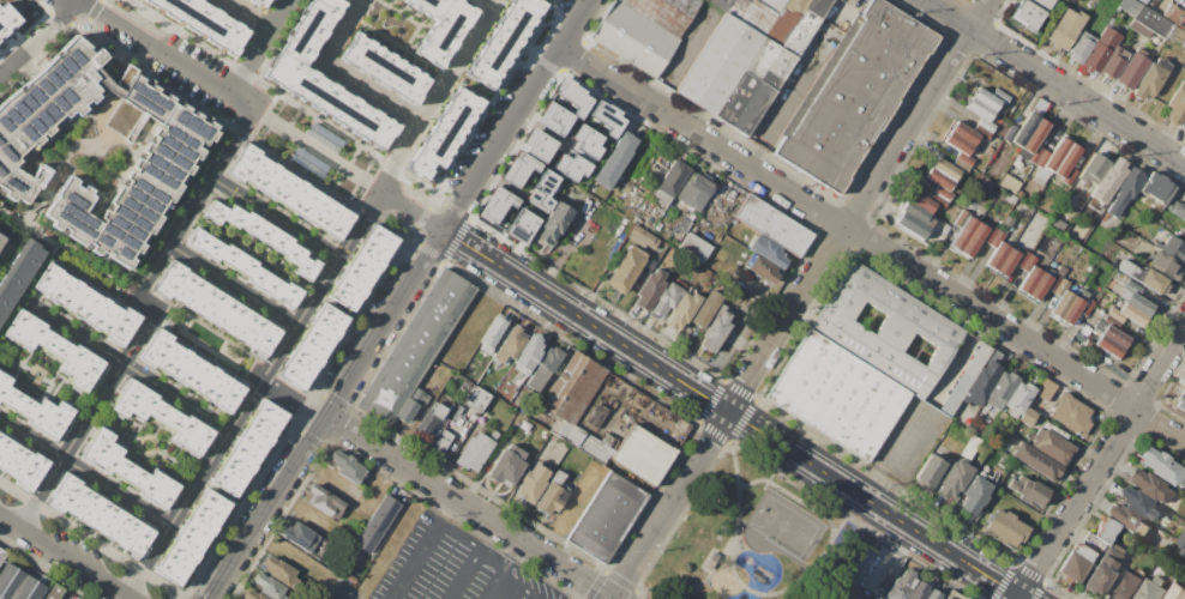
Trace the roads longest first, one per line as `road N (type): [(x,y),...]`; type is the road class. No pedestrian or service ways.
road 1 (residential): [(1184,443),(561,47)]
road 2 (residential): [(613,598),(991,0)]
road 3 (tertiary): [(1026,598),(444,231)]
road 4 (residential): [(211,598),(444,231)]
road 5 (residential): [(613,598),(327,417)]
road 6 (residential): [(1015,598),(1184,333)]
road 7 (residential): [(923,0),(1184,167)]
road 8 (residential): [(444,231),(591,0)]
road 9 (residential): [(503,0),(380,193)]
road 10 (residential): [(128,598),(0,518)]

